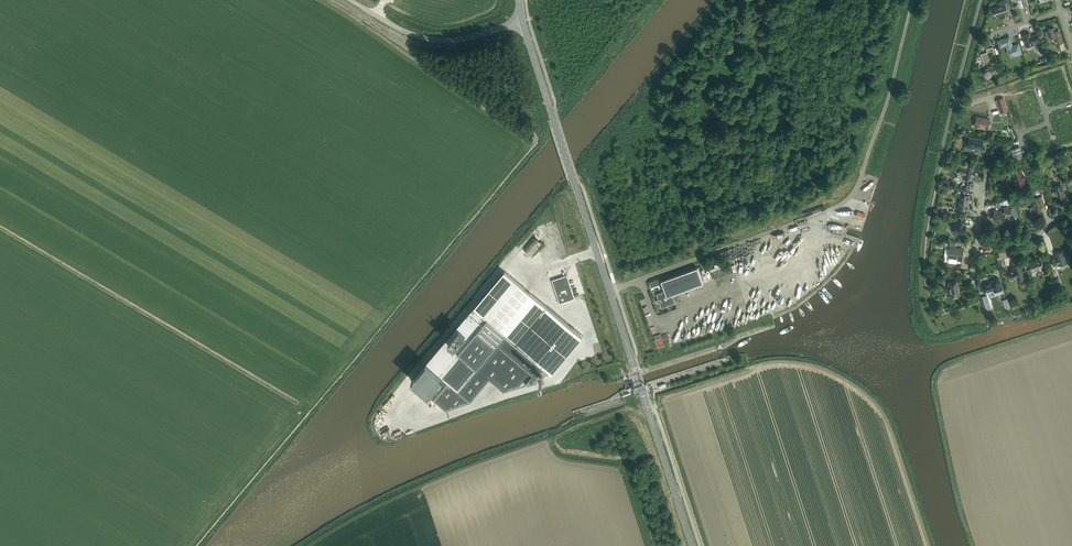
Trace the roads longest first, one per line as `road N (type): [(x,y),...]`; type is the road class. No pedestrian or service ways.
road 1 (unclassified): [(610,291),(845,202),(885,111),(914,0)]
road 2 (tertiary): [(610,291),(522,22)]
road 3 (tertiary): [(692,545),(610,291)]
road 4 (unclassified): [(349,0),(430,39),(473,38),(522,22)]
road 5 (unclassified): [(941,159),(982,0)]

